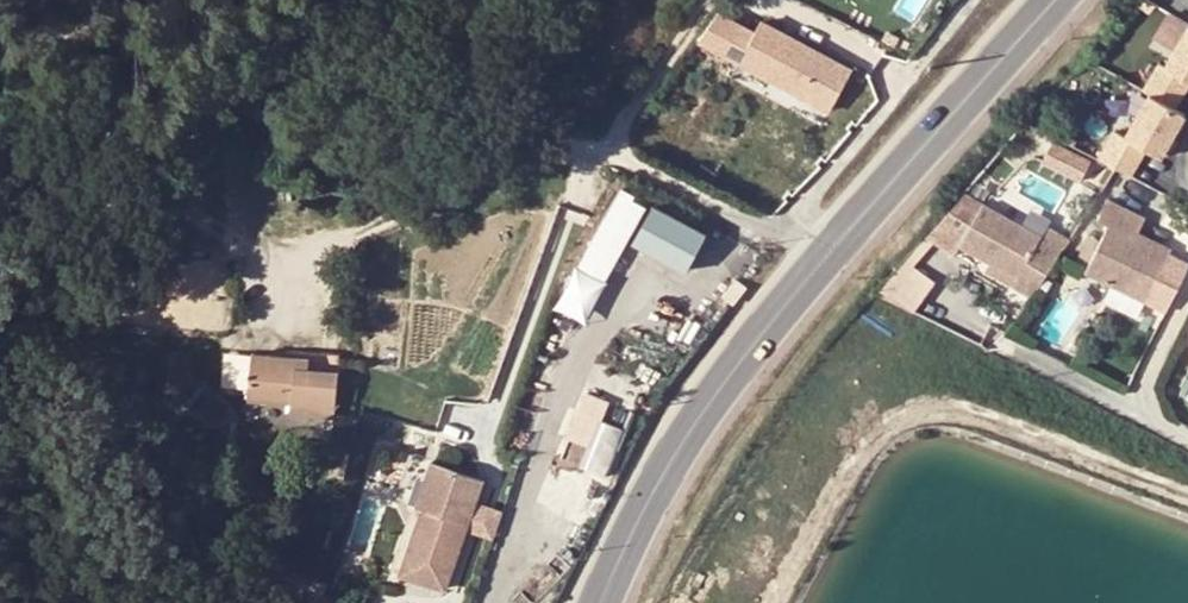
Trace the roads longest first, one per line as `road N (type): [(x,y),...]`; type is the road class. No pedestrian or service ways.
road 1 (tertiary): [(826,258),(676,454),(603,602)]
road 2 (residential): [(706,0),(611,151),(780,235)]
road 3 (tertiary): [(1056,0),(826,258)]
road 4 (residential): [(780,235),(973,0)]

